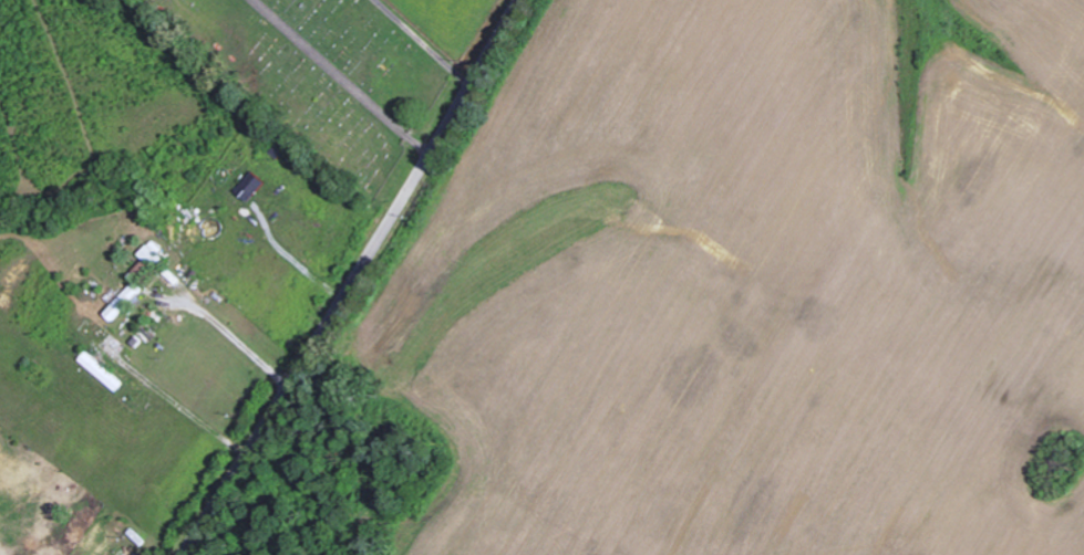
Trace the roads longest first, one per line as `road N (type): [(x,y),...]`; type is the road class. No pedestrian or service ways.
road 1 (residential): [(179,554),(514,0)]

